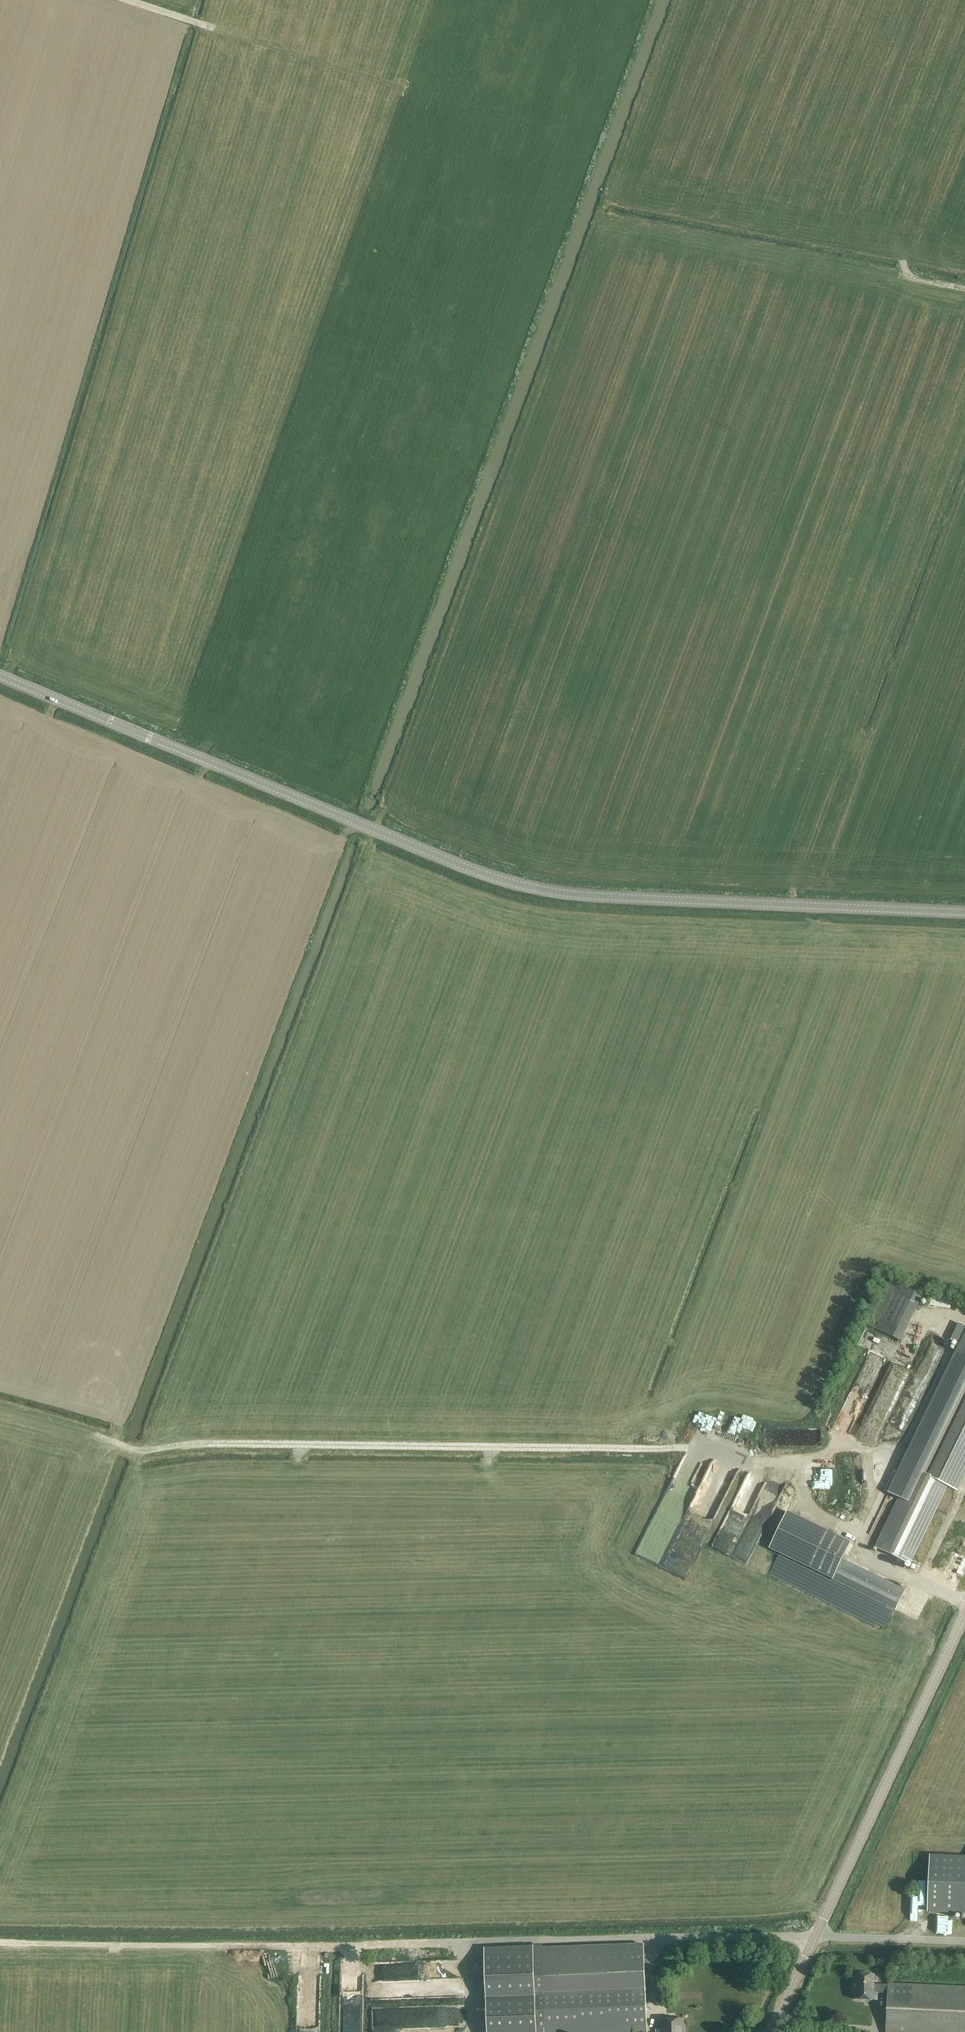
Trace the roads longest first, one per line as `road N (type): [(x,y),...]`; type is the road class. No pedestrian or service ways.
road 1 (track): [(95,1433),(152,1451),(223,1443),(704,1451),(787,1463),(788,1475),(868,1508),(959,1317)]
road 2 (tertiary): [(964,911),(627,898),(492,872),(0,672)]
road 3 (tertiary): [(771,2031),(964,1615)]
road 4 (track): [(0,1942),(351,1947)]

